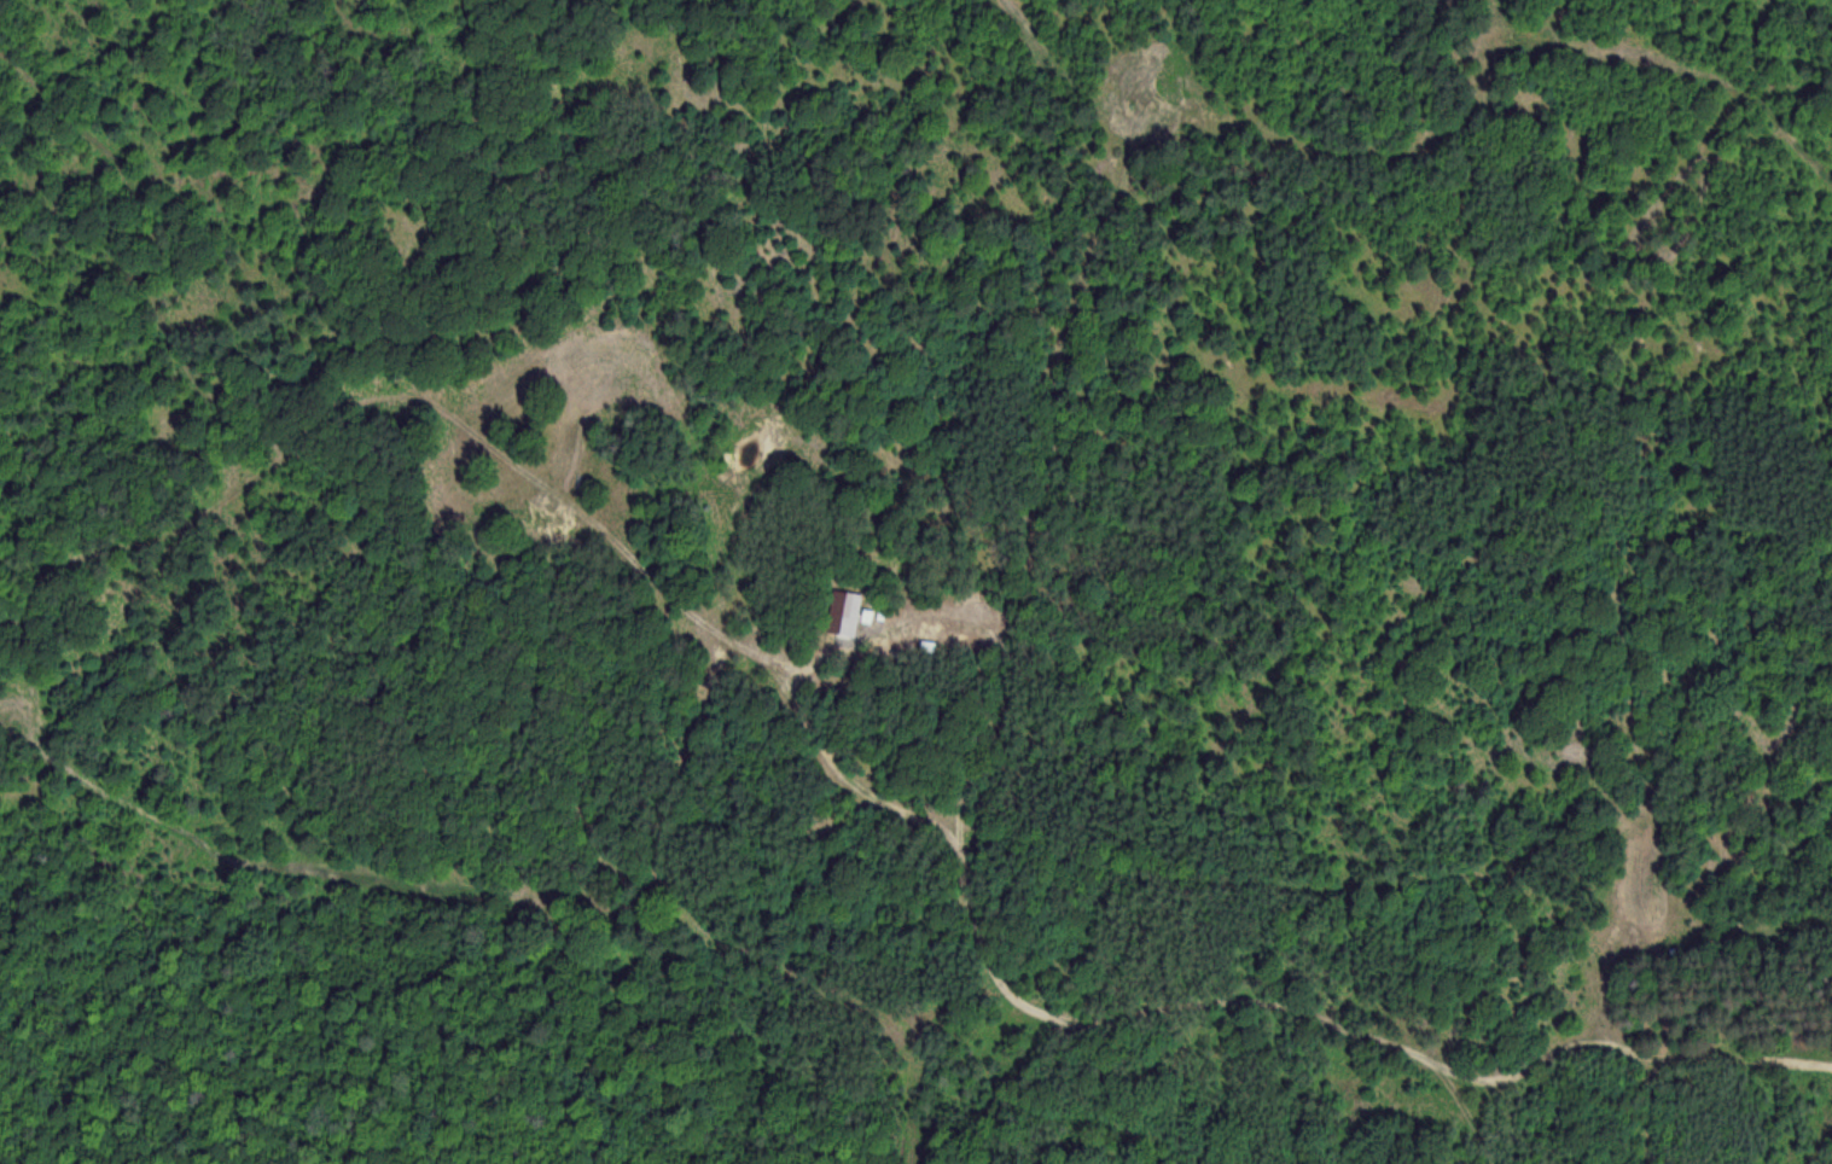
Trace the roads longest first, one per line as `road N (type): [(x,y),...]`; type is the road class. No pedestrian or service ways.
road 1 (residential): [(1831,1067),(1576,1037),(1508,1071),(1456,1073),(1272,996),(1072,1018),(1024,1009),(975,945),(944,821),(850,785),(746,647)]

